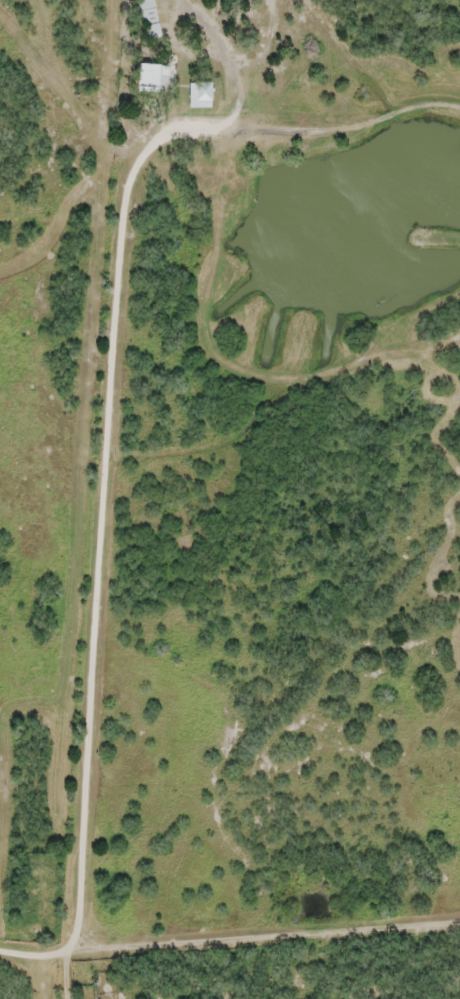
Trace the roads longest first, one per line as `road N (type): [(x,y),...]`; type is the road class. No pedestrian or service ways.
road 1 (residential): [(82,998),(146,110),(232,49)]
road 2 (residential): [(33,998),(66,489),(124,424)]
road 3 (residential): [(459,80),(232,49),(199,0)]

